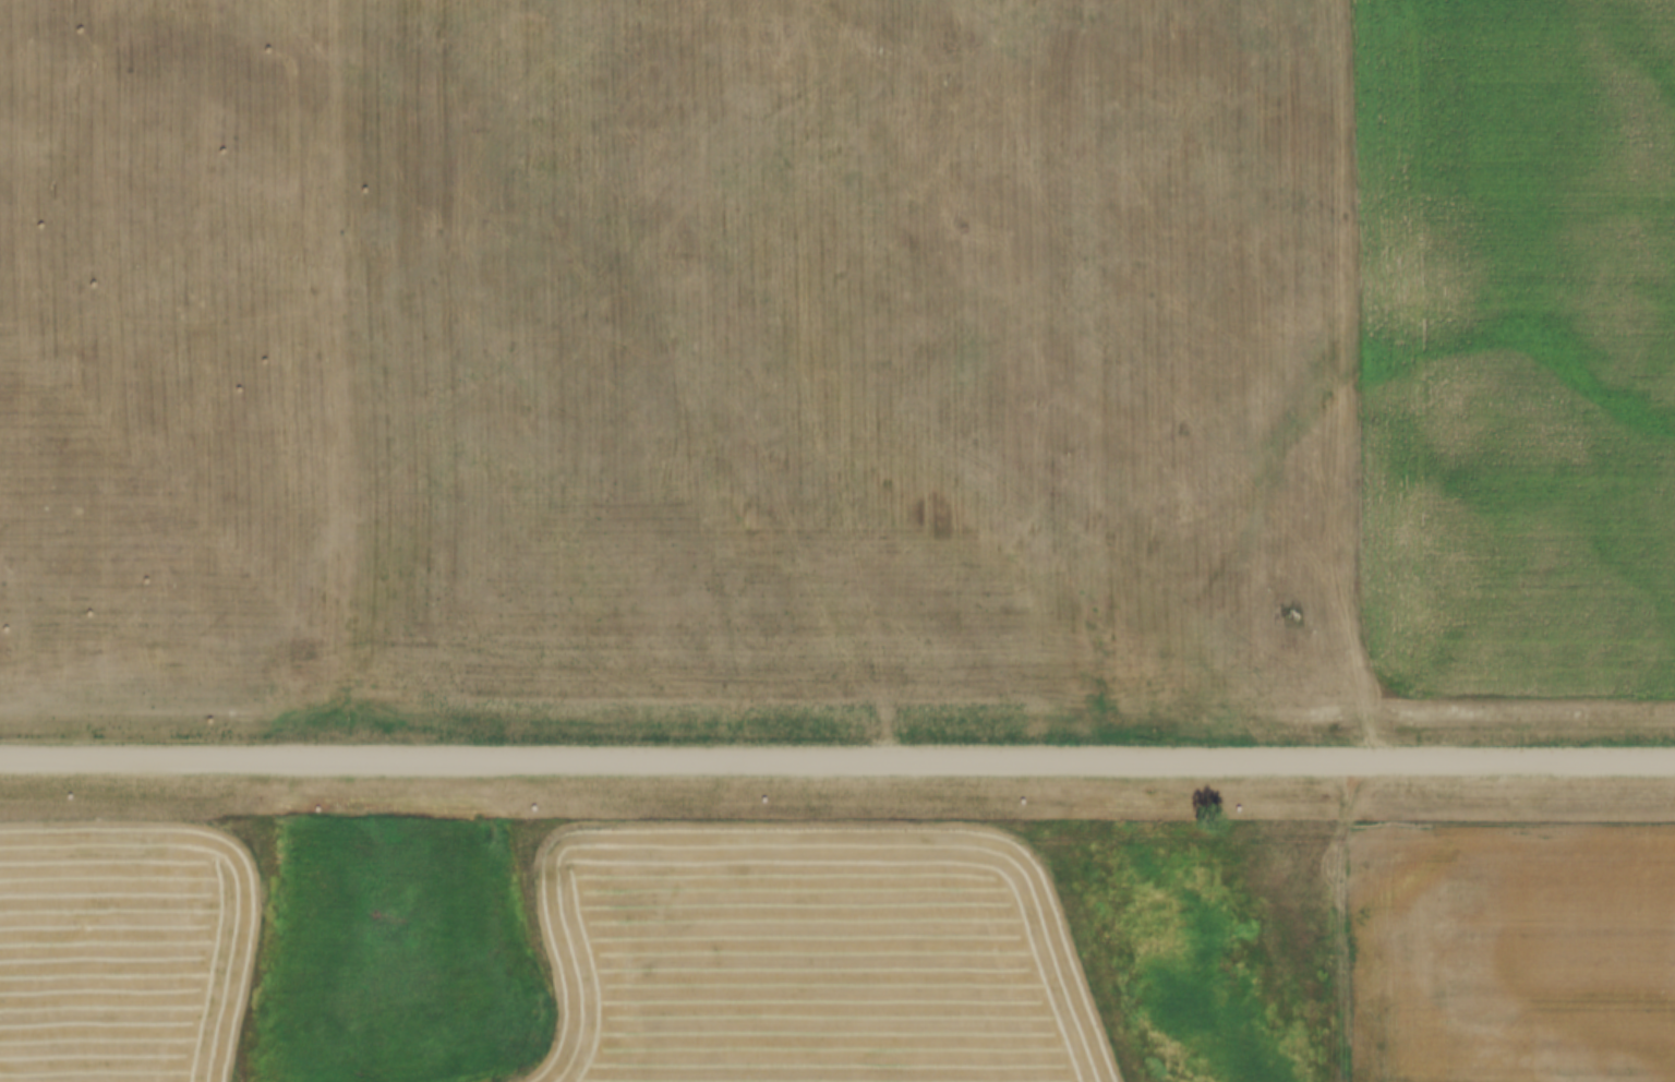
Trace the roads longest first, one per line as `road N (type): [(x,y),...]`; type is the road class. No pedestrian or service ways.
road 1 (residential): [(1674,762),(0,761)]
road 2 (track): [(1357,762),(1341,888),(1369,1081)]
road 3 (track): [(1390,762),(1370,723),(1350,625),(1357,531),(1369,495)]

